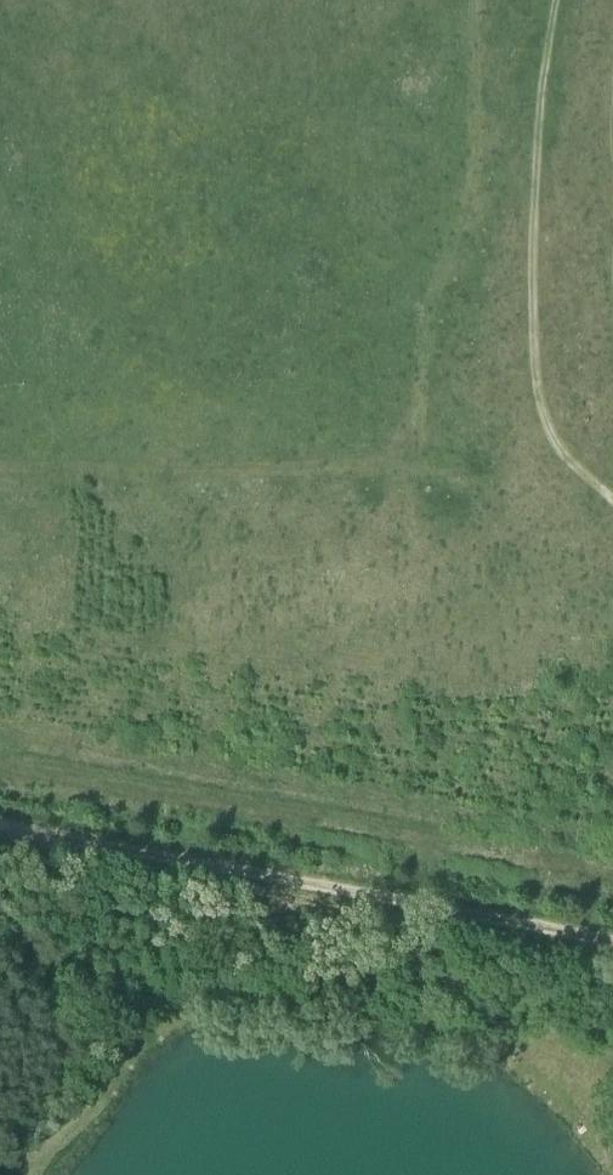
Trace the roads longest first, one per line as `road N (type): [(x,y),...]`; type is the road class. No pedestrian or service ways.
road 1 (track): [(0,828),(612,946)]

